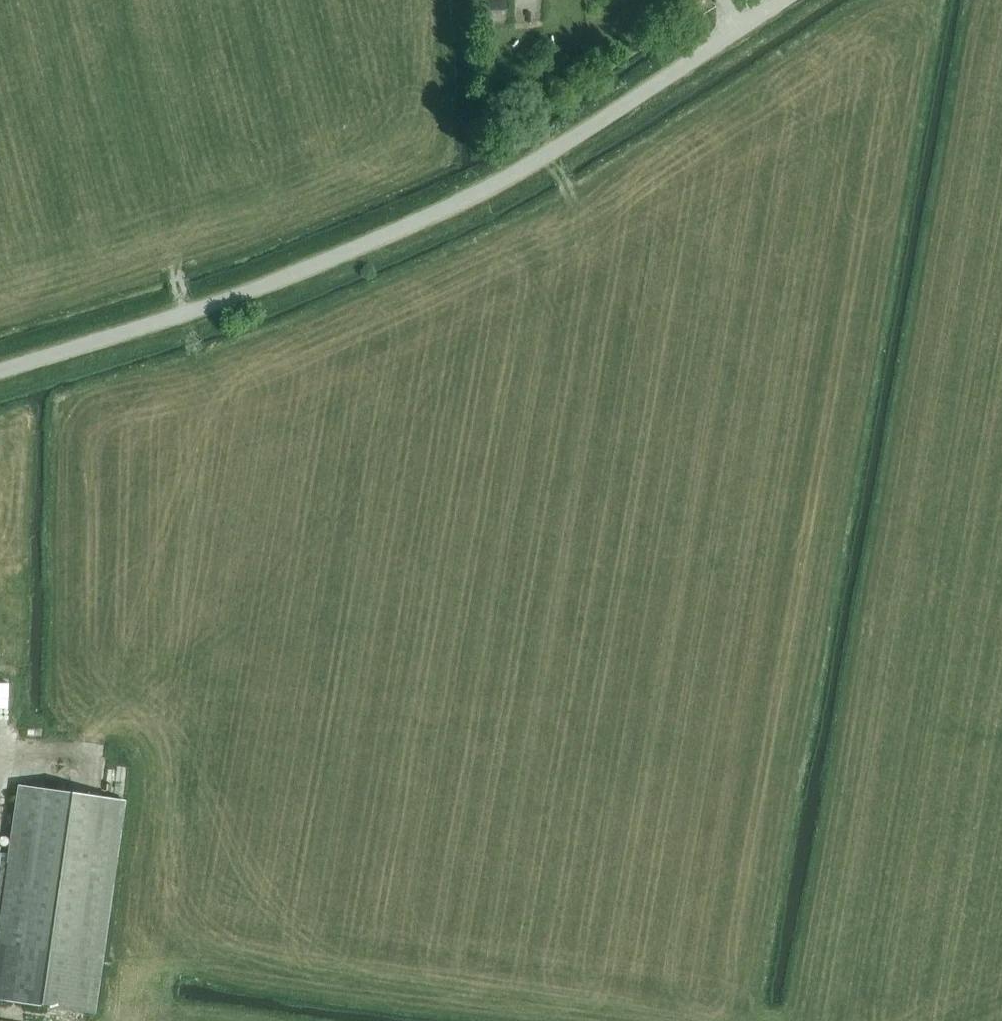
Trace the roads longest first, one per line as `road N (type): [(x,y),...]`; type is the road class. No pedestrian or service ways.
road 1 (unclassified): [(0,370),(236,298),(482,192),(785,0)]

